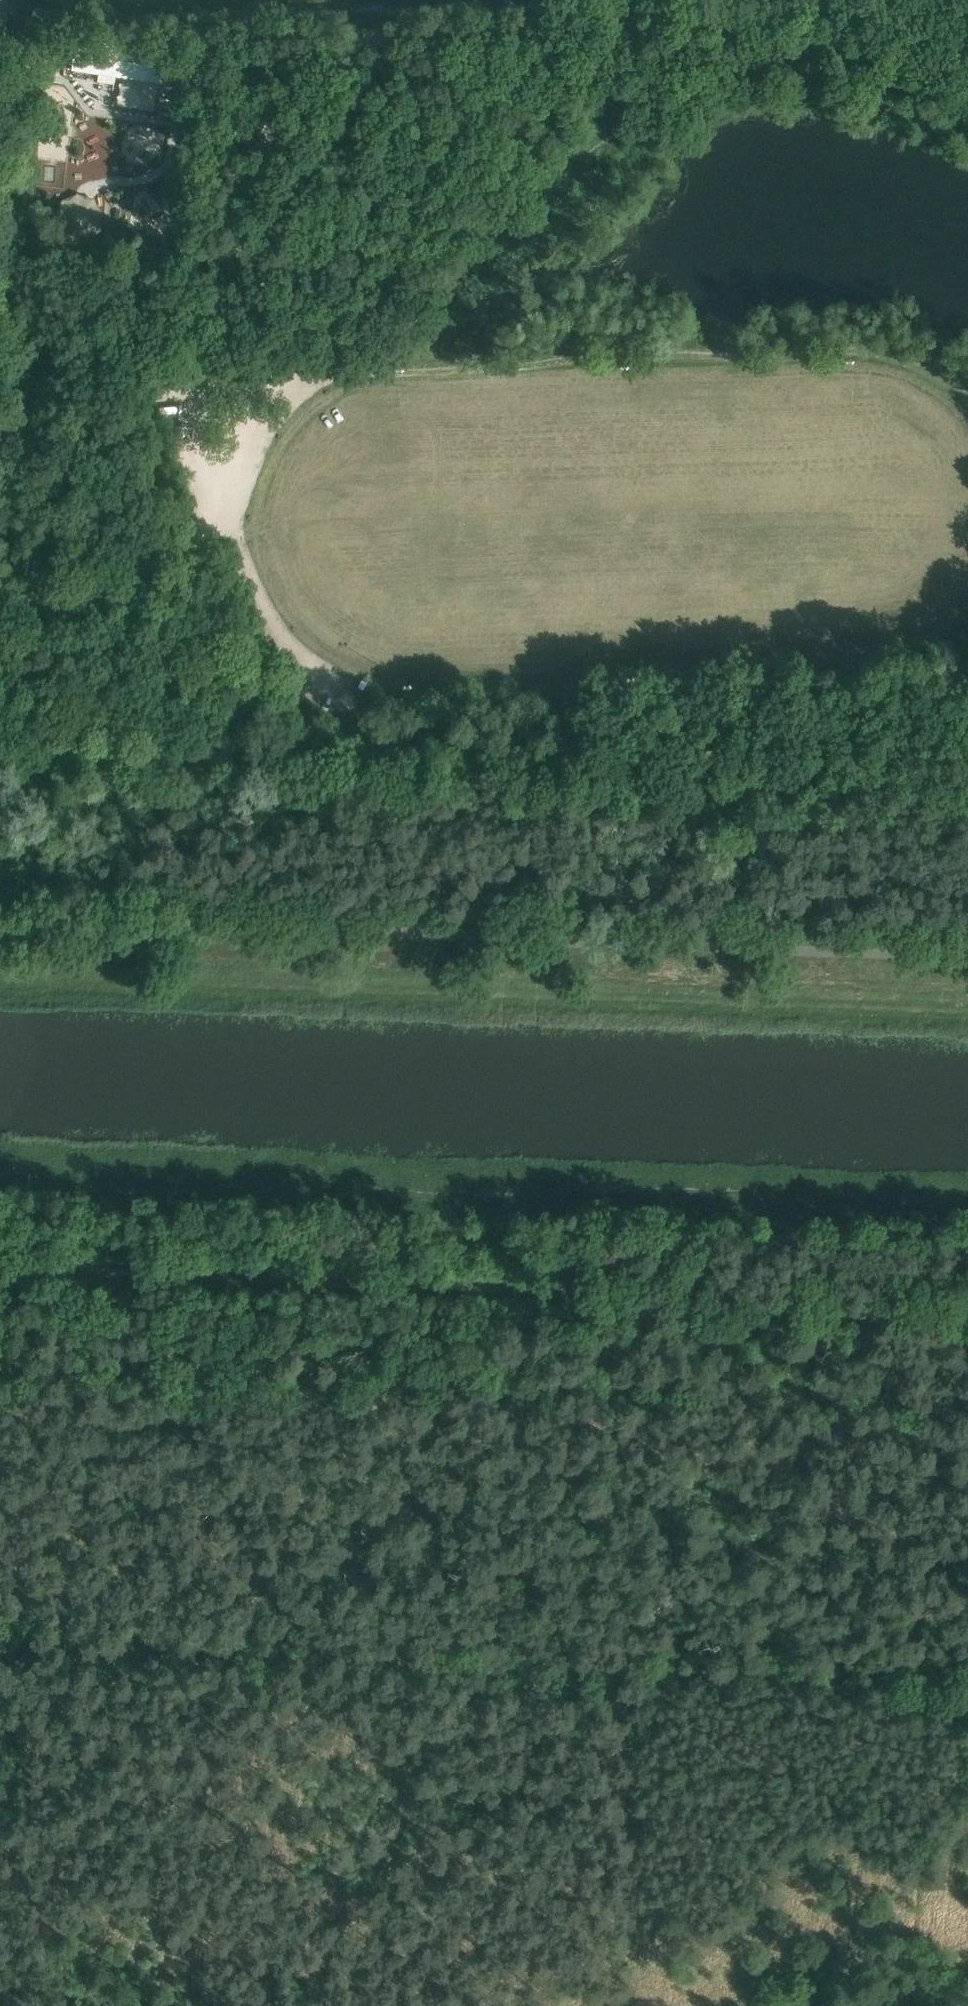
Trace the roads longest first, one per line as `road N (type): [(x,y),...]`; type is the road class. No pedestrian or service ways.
road 1 (track): [(967,1291),(0,1266)]
road 2 (track): [(321,705),(346,727),(419,738),(508,776),(614,792),(967,797)]
road 3 (track): [(418,312),(280,318),(248,331),(247,341)]

